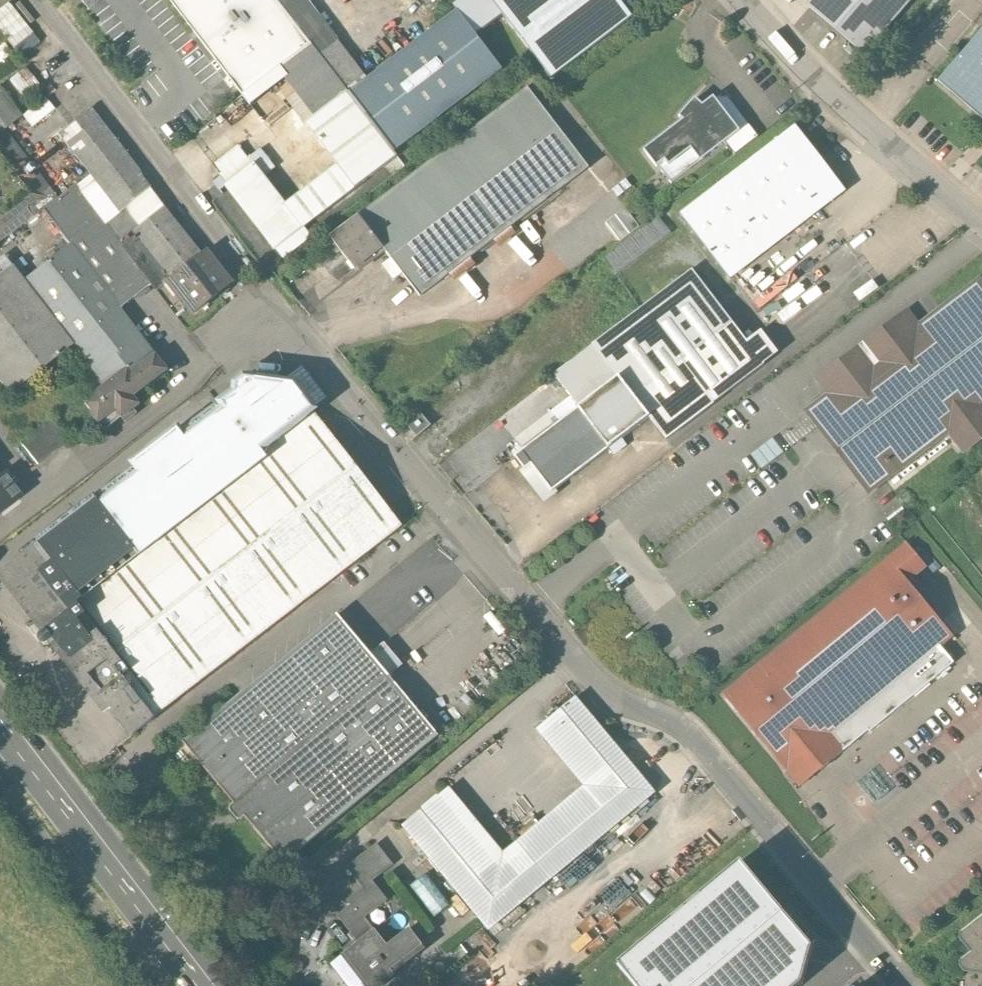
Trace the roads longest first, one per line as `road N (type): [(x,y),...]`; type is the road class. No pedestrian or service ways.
road 1 (unclassified): [(902,985),(697,739),(608,696),(434,512),(273,317)]
road 2 (residential): [(242,275),(40,0)]
road 3 (primary): [(0,720),(205,985)]
road 4 (unclassified): [(981,226),(865,125),(742,0)]

